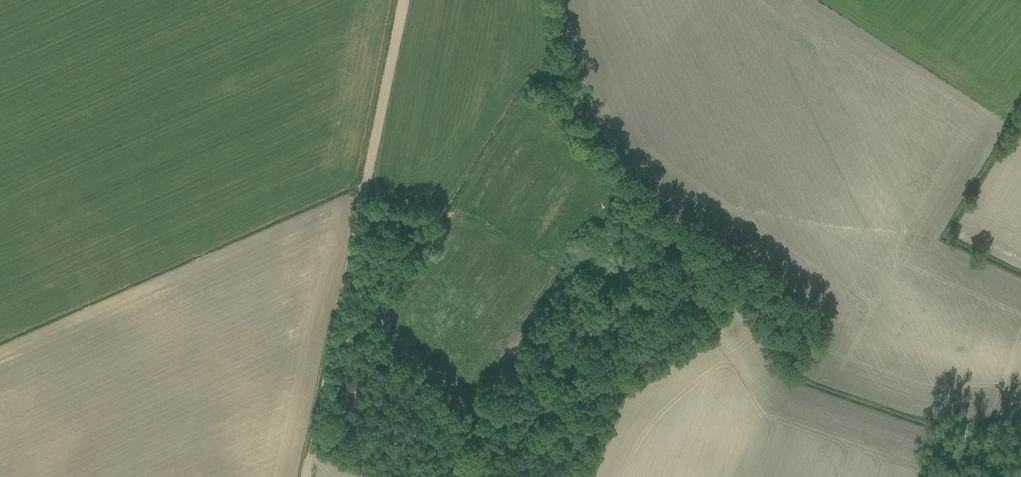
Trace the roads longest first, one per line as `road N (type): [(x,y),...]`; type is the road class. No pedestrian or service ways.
road 1 (track): [(404,0),(305,476)]

